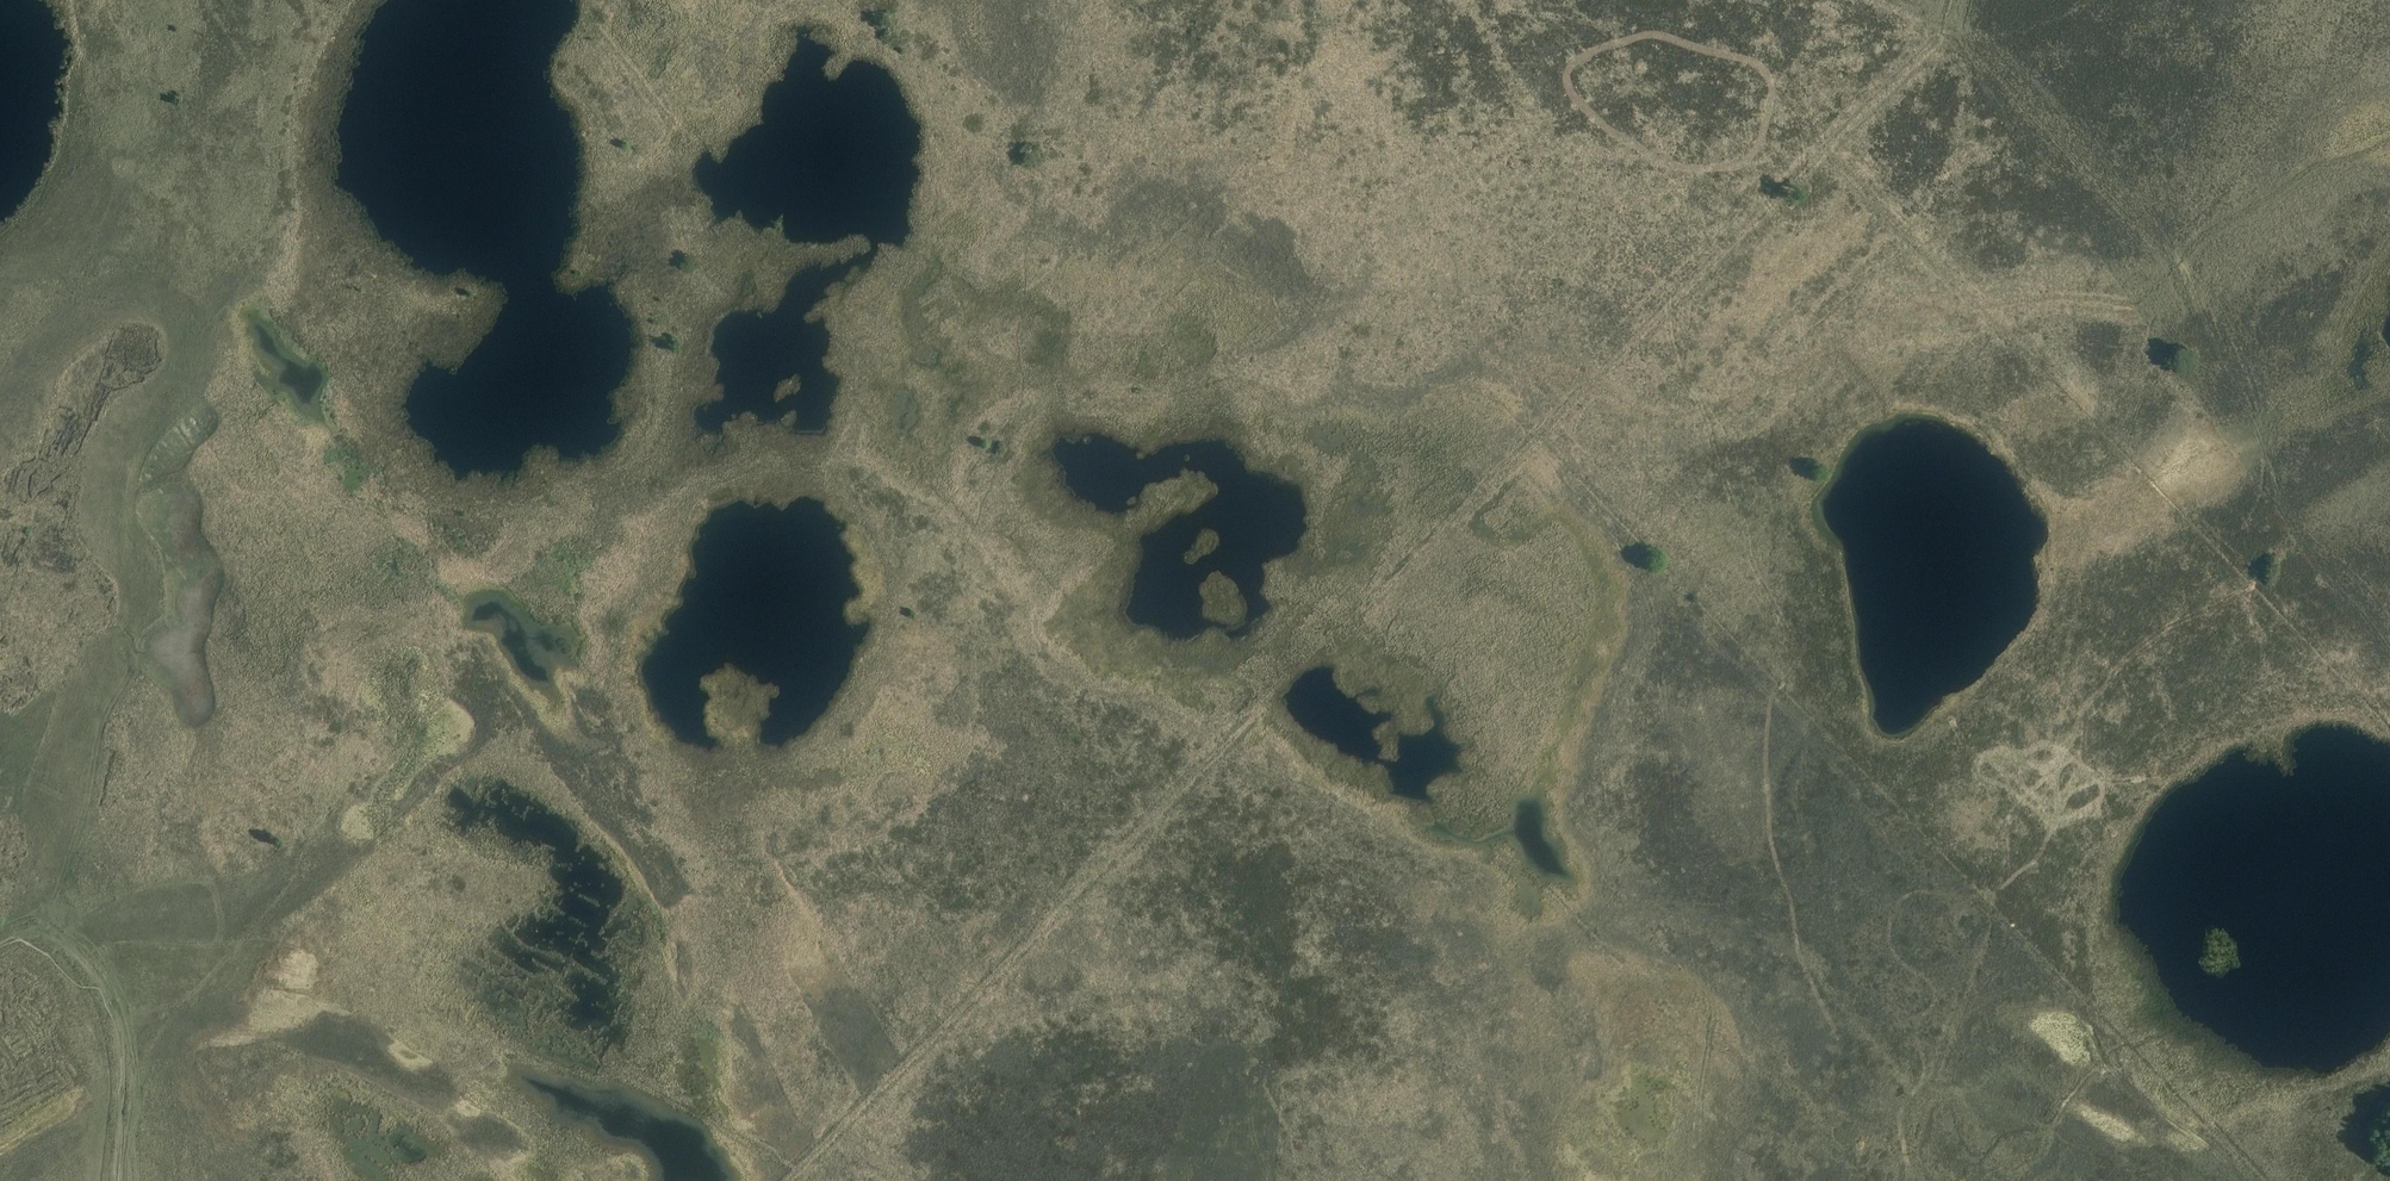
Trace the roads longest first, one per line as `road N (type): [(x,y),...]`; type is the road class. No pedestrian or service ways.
road 1 (track): [(114,1180),(121,1057),(95,973),(39,936),(0,945)]

